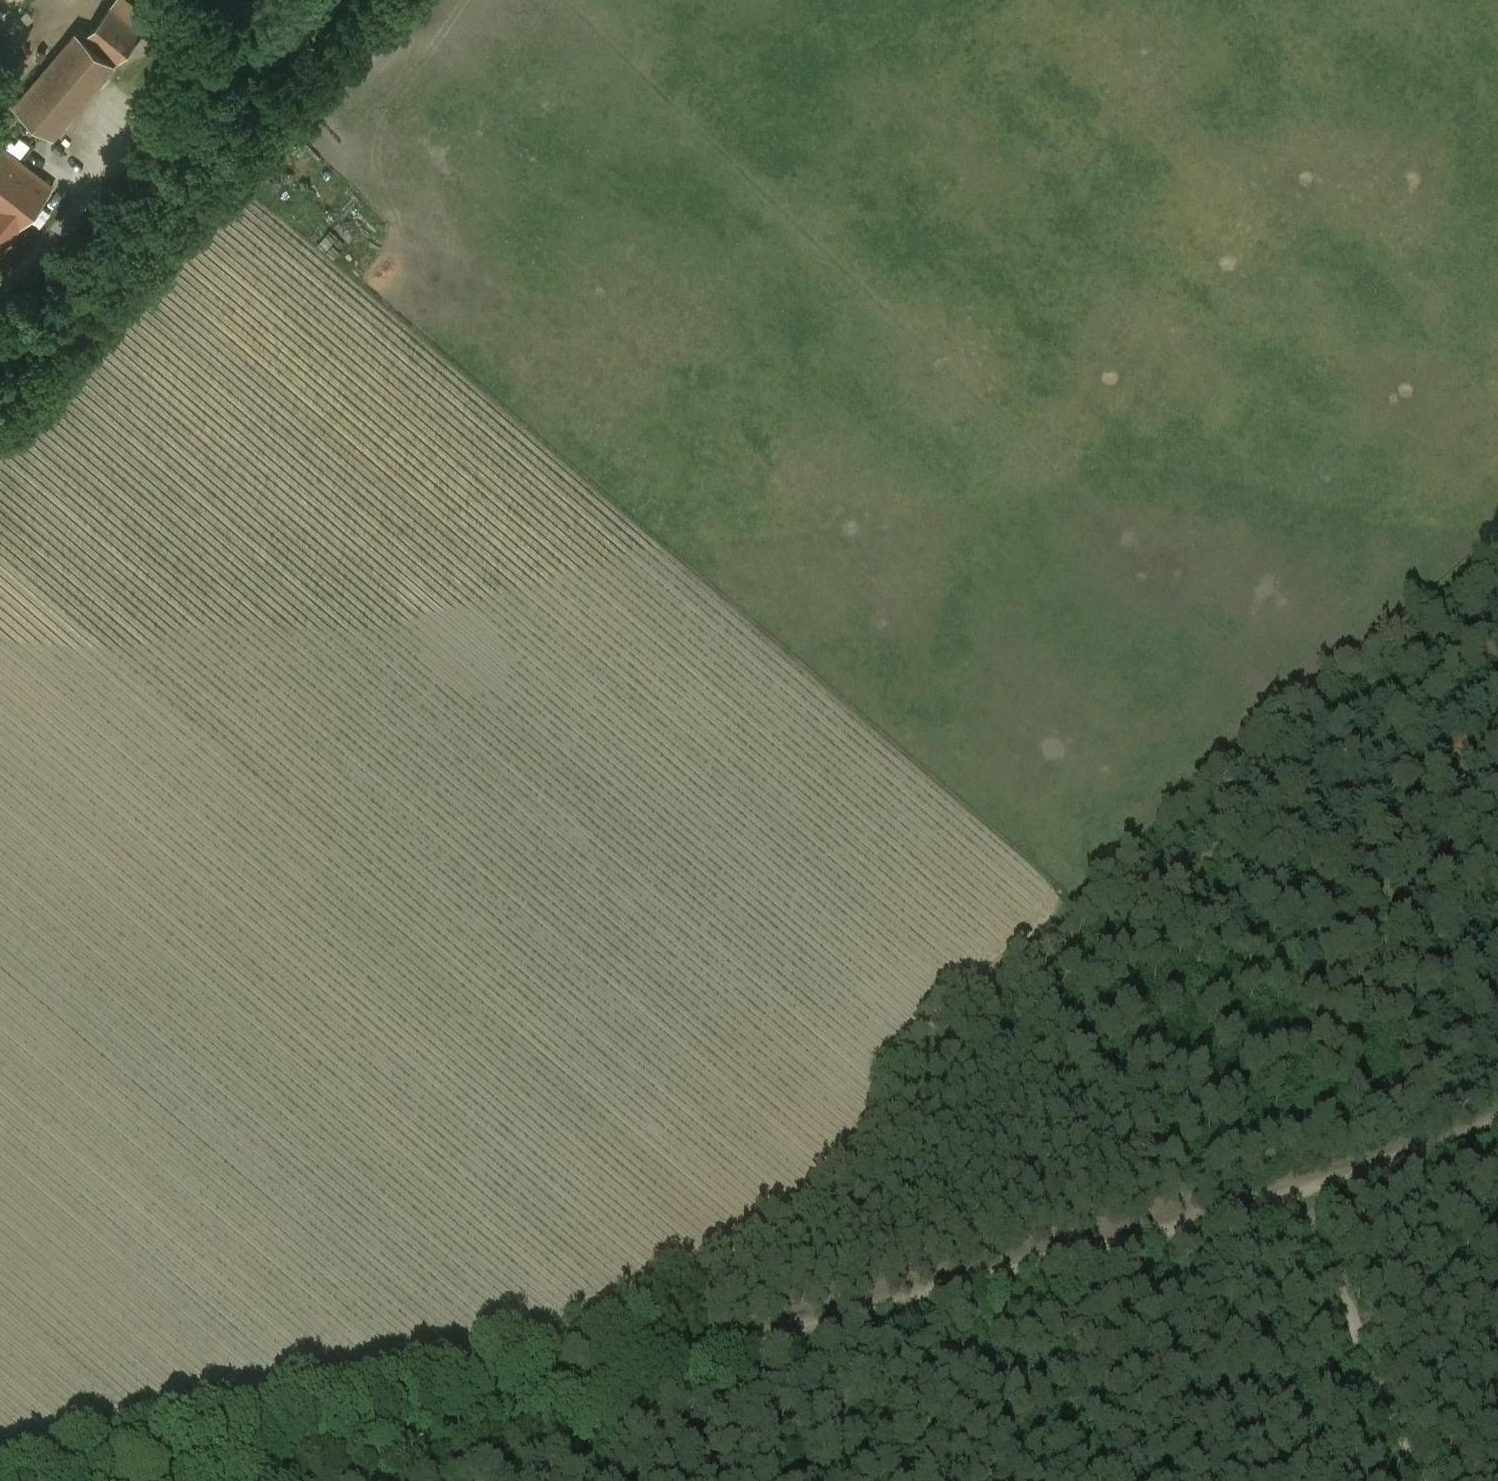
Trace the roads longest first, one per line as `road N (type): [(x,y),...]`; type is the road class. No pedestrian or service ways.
road 1 (unclassified): [(234,33),(0,284)]

